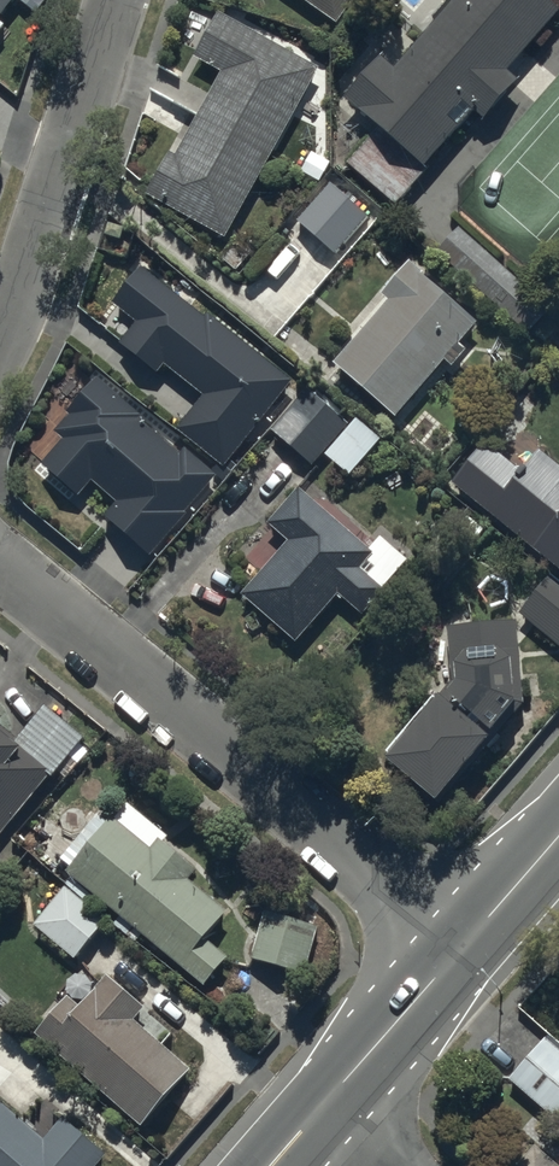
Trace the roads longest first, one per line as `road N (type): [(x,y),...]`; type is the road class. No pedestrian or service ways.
road 1 (residential): [(0,560),(461,949)]
road 2 (residential): [(116,0),(46,226),(0,342)]
road 3 (secondary): [(320,1110),(461,949)]
road 4 (secondary): [(461,949),(558,836)]

